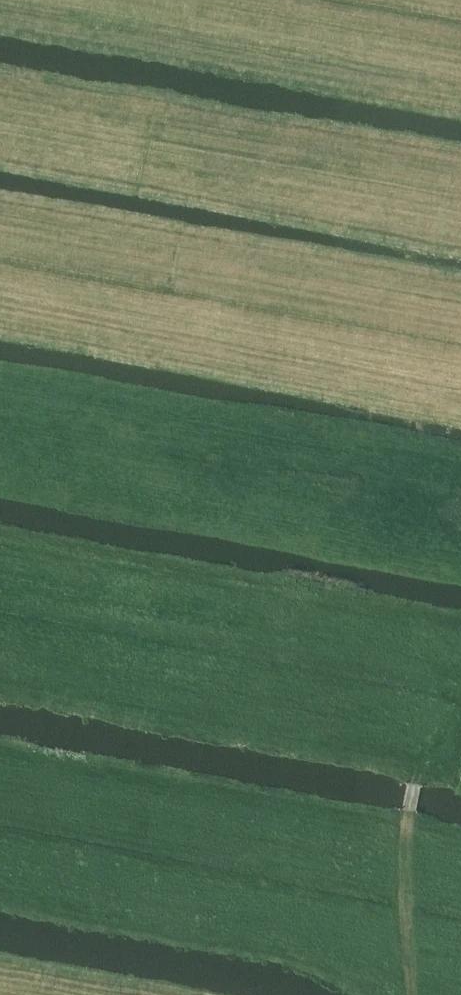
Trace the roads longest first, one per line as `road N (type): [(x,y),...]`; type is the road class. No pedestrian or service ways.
road 1 (track): [(408,994),(401,852),(418,771)]

